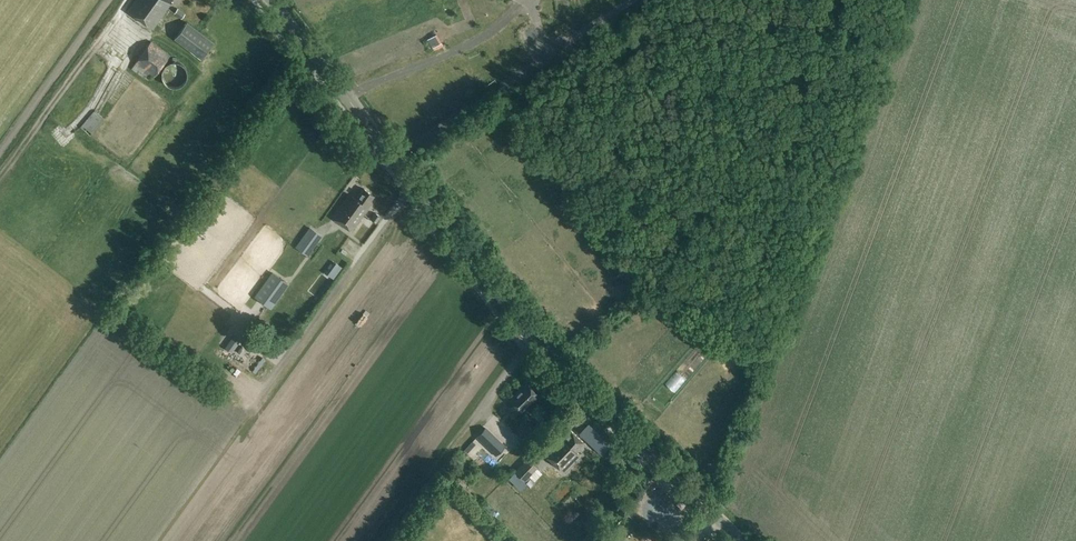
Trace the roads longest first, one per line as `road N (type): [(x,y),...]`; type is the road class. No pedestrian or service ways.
road 1 (tertiary): [(742,540),(558,364),(272,0)]
road 2 (track): [(543,48),(534,65),(394,158)]
road 3 (track): [(0,149),(108,0)]

